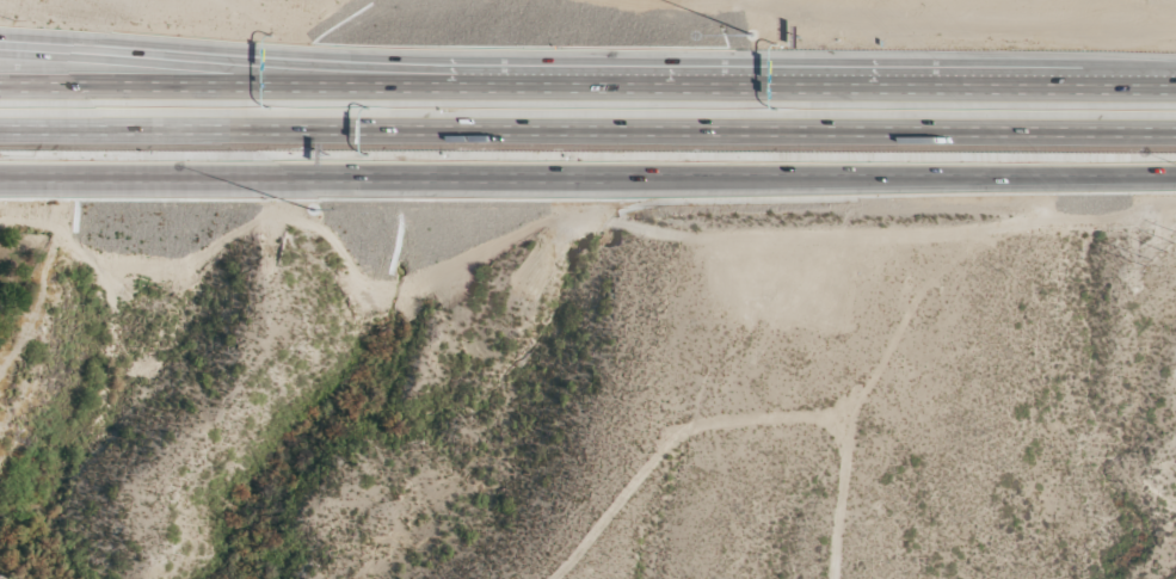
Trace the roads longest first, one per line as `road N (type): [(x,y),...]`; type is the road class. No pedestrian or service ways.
road 1 (motorway): [(1175,87),(620,79),(0,83)]
road 2 (motorway): [(0,181),(1175,172)]
road 3 (motorway): [(0,132),(1175,134)]
road 4 (motorway): [(620,79),(0,43)]

